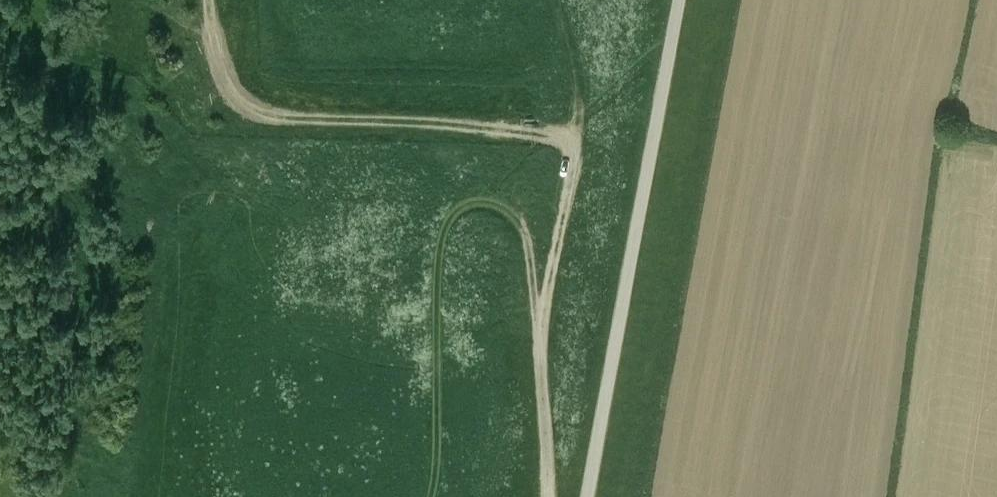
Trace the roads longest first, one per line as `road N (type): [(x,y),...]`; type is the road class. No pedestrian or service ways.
road 1 (track): [(216,0),(223,77),(255,112),(511,129),(571,145),(539,347),(550,496)]
road 2 (track): [(539,347),(523,214),(497,185),(473,188),(443,227),(436,320),(443,496)]

